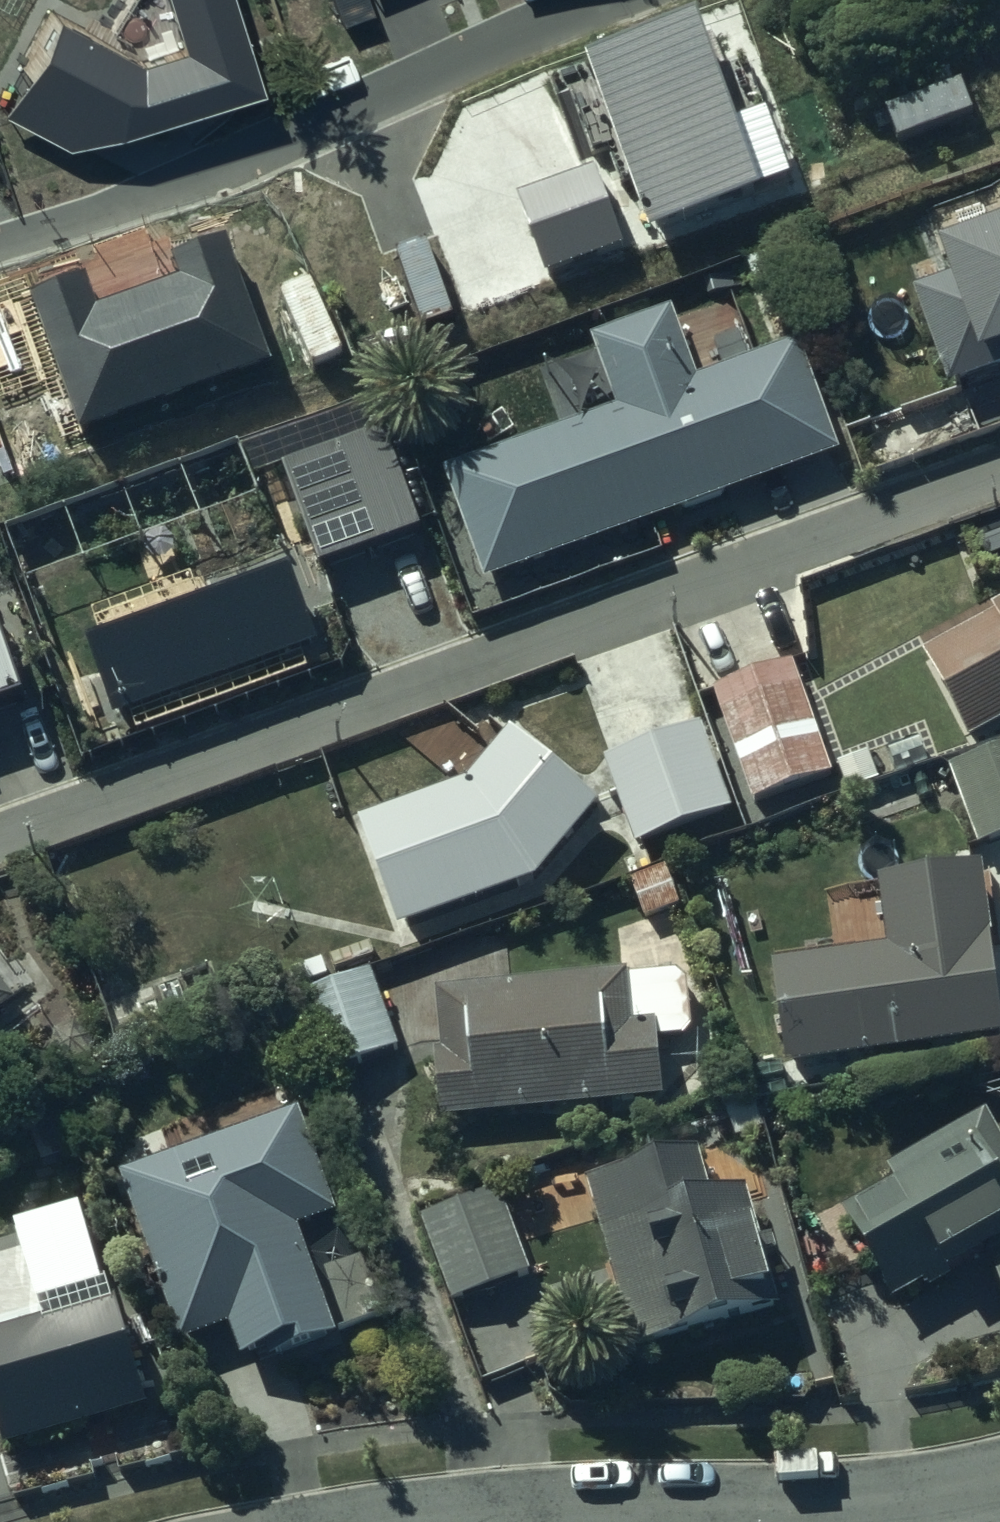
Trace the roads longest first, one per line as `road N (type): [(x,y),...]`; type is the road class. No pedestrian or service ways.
road 1 (residential): [(999,1488),(824,1514),(543,1521)]

